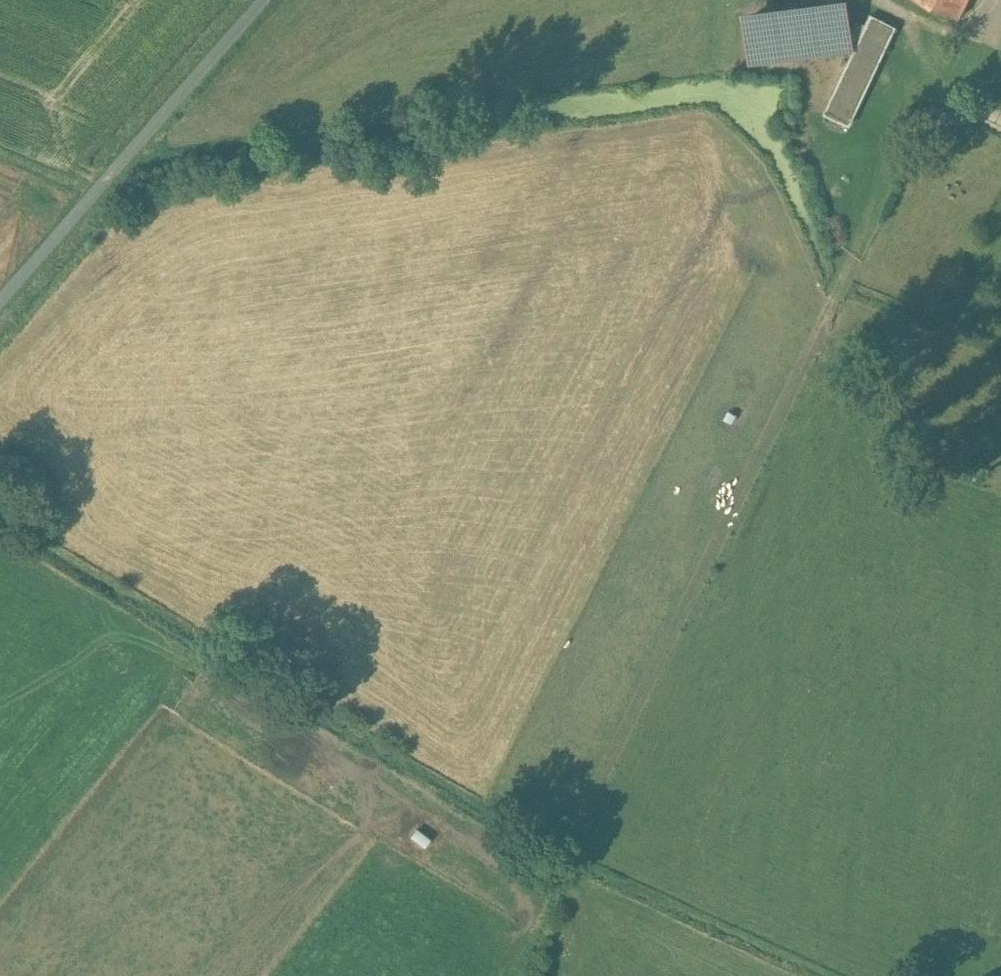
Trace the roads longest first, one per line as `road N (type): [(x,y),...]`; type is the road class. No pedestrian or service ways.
road 1 (unclassified): [(260,0),(92,180),(75,226),(0,311)]

